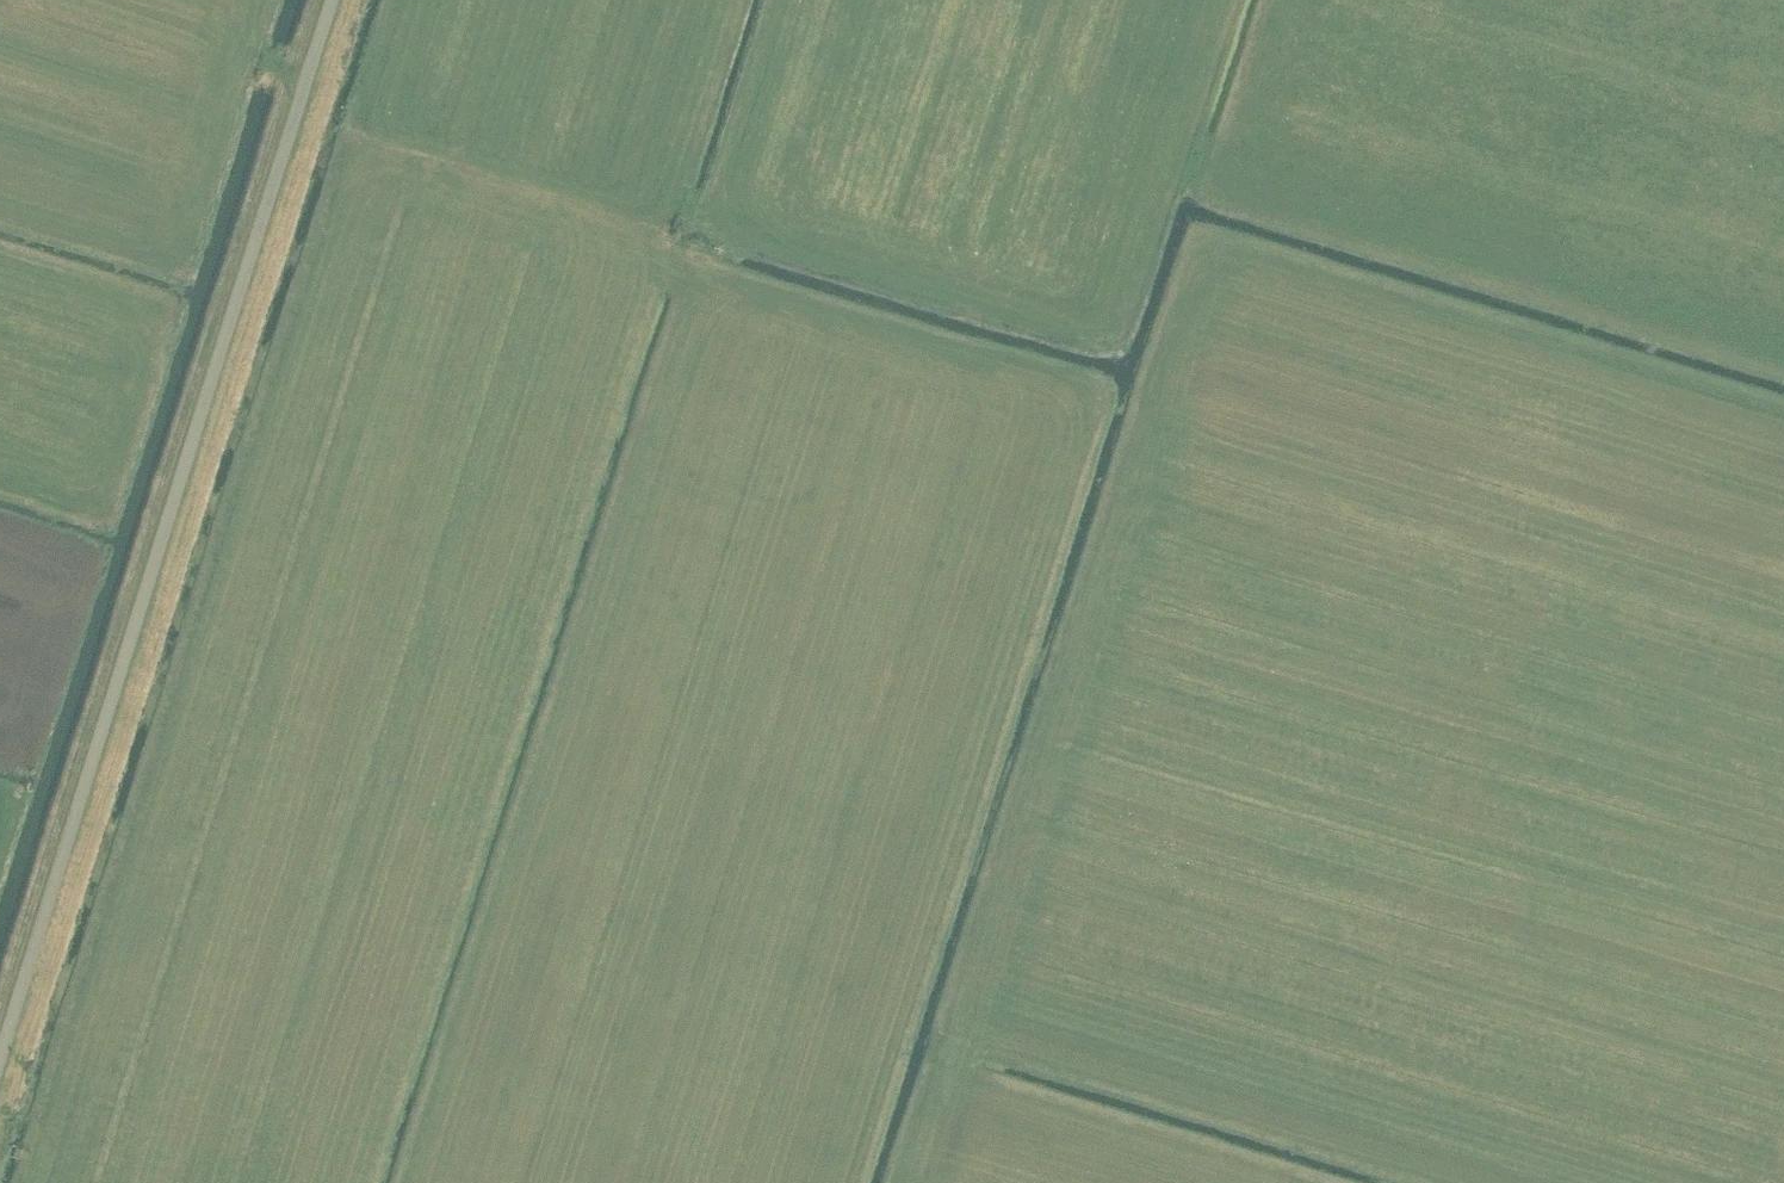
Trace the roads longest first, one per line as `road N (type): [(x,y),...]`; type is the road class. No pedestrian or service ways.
road 1 (unclassified): [(0,1059),(333,0)]

